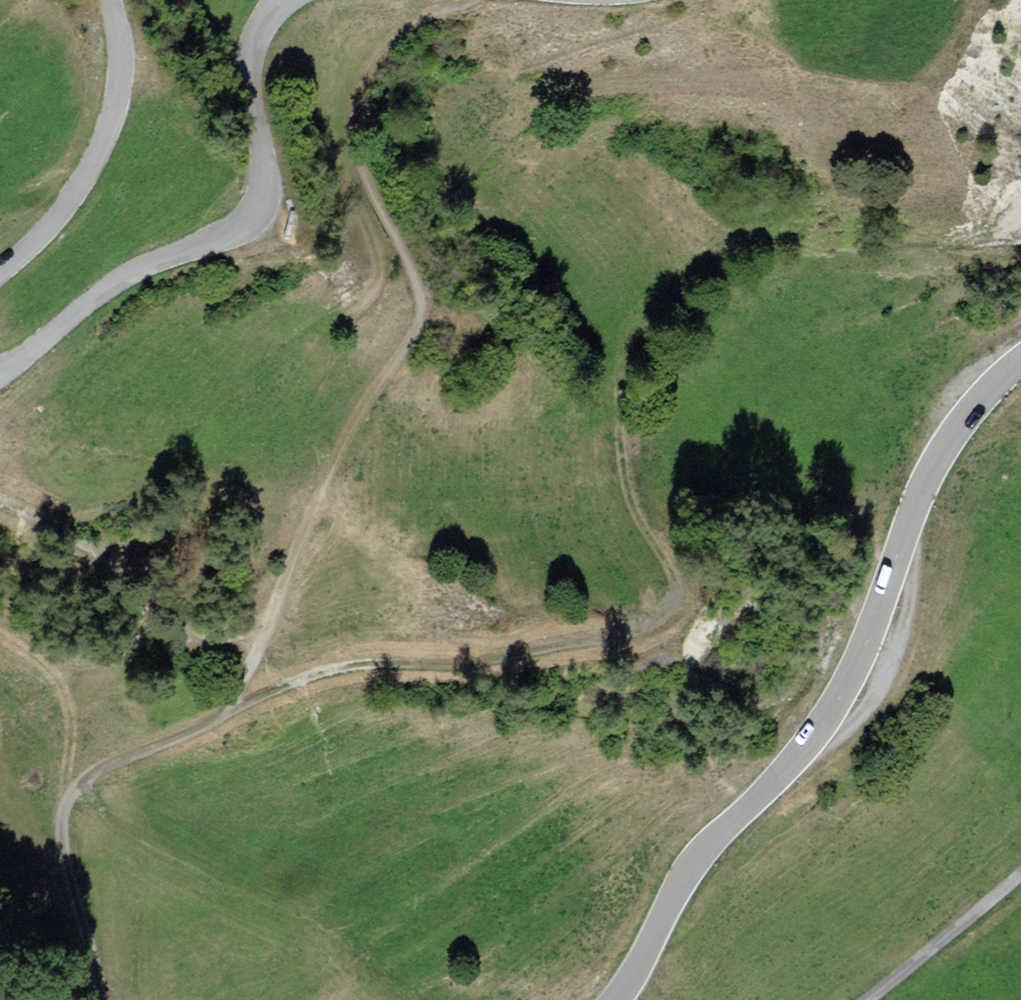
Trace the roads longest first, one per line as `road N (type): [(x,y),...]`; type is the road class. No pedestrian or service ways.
road 1 (track): [(236,709),(296,679),(357,664),(508,658),(614,639),(670,609),(677,586),(623,475),(614,416),(615,368),(632,294)]
road 2 (secondary): [(615,999),(694,861),(791,761),(836,699),(935,461),(971,409),(1020,359)]
road 3 (track): [(261,640),(341,442),(422,317),(422,296),(364,166)]
road 4 (unclassified): [(280,0),(253,44),(262,190),(249,219),(112,285),(0,370)]
road 5 (track): [(101,999),(57,838),(60,811),(100,769),(236,709)]
road 6 (unclassified): [(0,275),(50,225),(110,122),(119,62),(109,0)]

